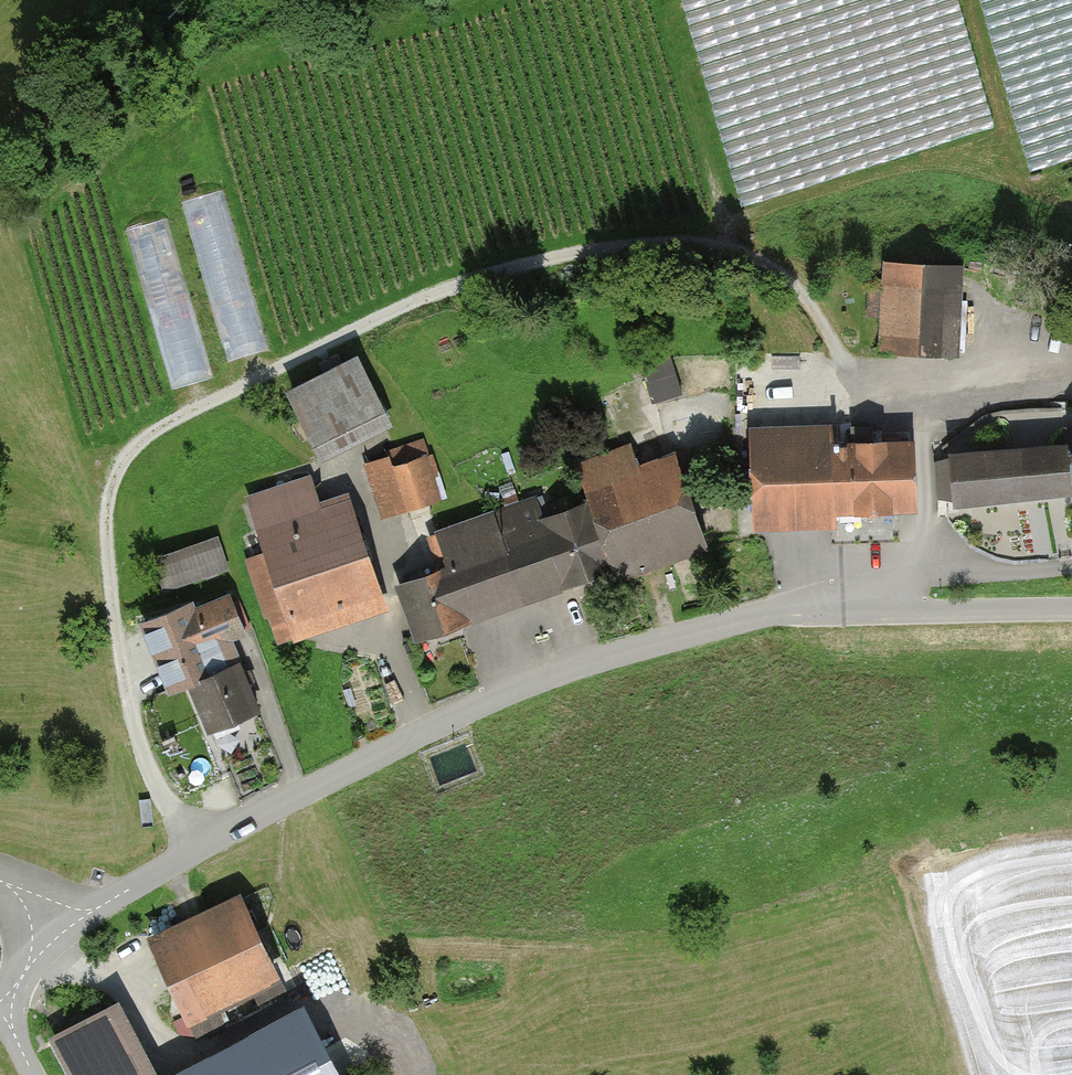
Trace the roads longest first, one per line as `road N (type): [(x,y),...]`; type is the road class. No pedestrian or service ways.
road 1 (track): [(205,840),(167,800),(141,755),(128,698),(106,540),(108,491),(126,448),(423,295),(507,267),(617,247),(726,248),(776,268),(840,355)]
road 2 (residential): [(847,606),(732,621),(578,666),(446,719),(205,840),(60,935)]
road 3 (residential): [(847,606),(933,572),(1071,567)]
road 4 (residential): [(1071,610),(847,606)]

